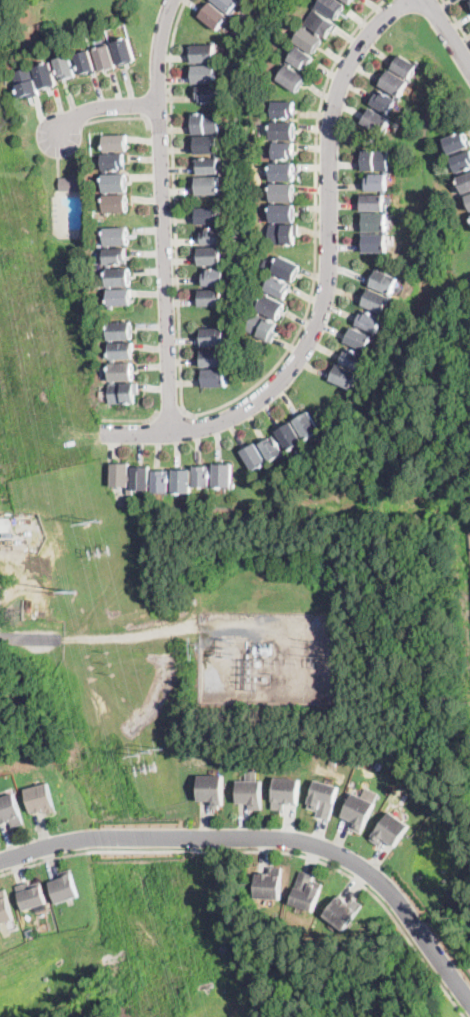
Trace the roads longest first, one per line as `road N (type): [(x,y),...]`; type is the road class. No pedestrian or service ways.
road 1 (residential): [(410,0),(373,30),(339,96),(329,267),(306,352),(275,388),(218,425),(102,435)]
road 2 (residential): [(174,0),(160,55),(169,433)]
road 3 (residential): [(0,861),(98,838),(287,839),(352,861),(407,912)]

